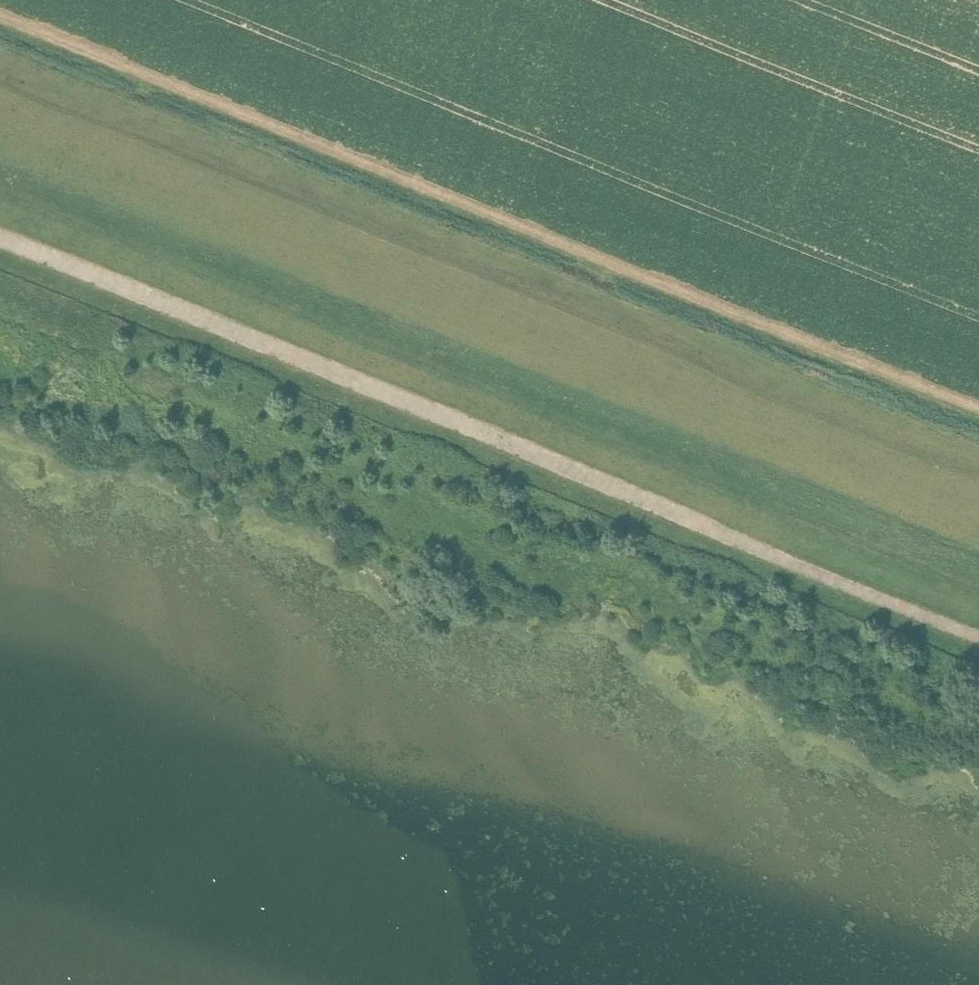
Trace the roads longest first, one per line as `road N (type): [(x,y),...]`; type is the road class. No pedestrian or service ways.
road 1 (track): [(0,57),(978,456)]
road 2 (track): [(0,17),(978,414)]
road 3 (track): [(978,584),(0,192)]
road 4 (track): [(0,140),(978,531)]

